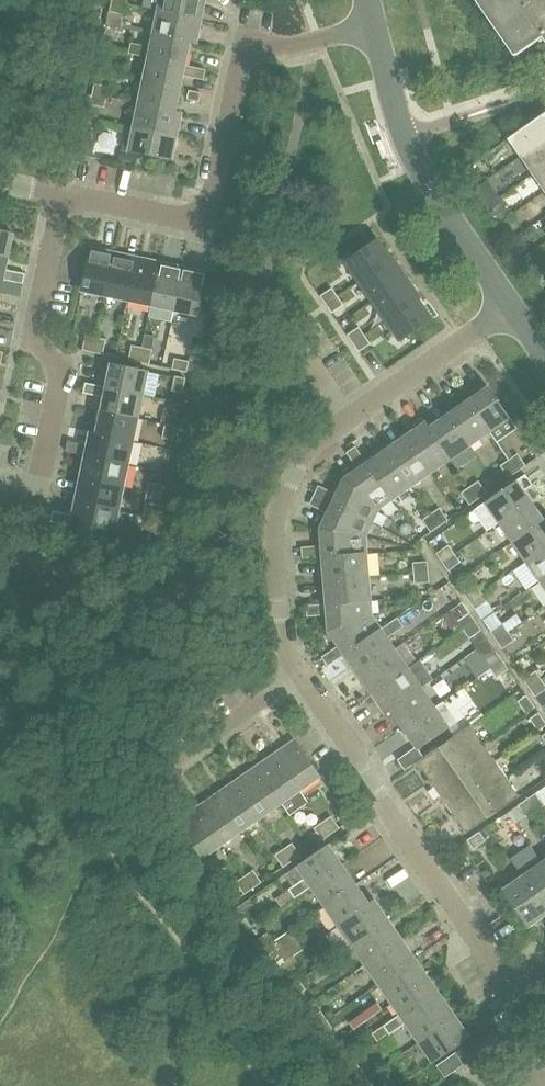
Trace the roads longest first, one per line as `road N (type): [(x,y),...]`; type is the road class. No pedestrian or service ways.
road 1 (residential): [(298,672),(280,612),(275,547),(306,456),(509,301)]
road 2 (residential): [(64,200),(209,230),(250,50),(306,47),(377,27)]
road 3 (residential): [(514,989),(298,672)]
road 4 (residential): [(377,27),(411,150),(509,301)]
road 5 (residential): [(45,467),(64,376),(45,354),(37,325),(64,200)]
road 6 (residential): [(168,762),(298,672)]

